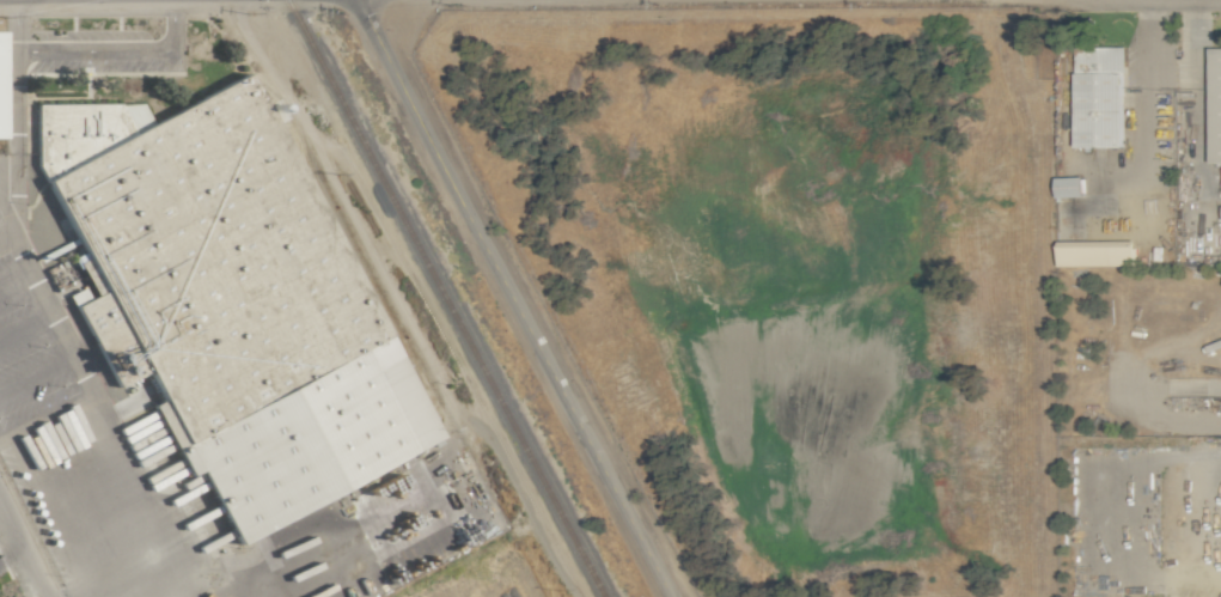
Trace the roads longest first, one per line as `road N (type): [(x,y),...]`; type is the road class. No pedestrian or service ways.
road 1 (tertiary): [(357,0),(673,596)]

